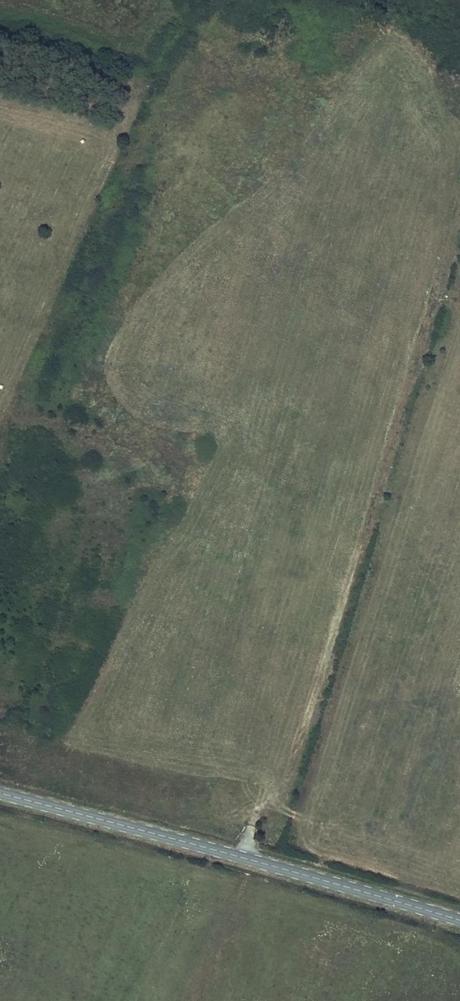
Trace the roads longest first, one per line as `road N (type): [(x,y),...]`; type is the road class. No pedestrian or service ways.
road 1 (tertiary): [(0,794),(459,920)]

